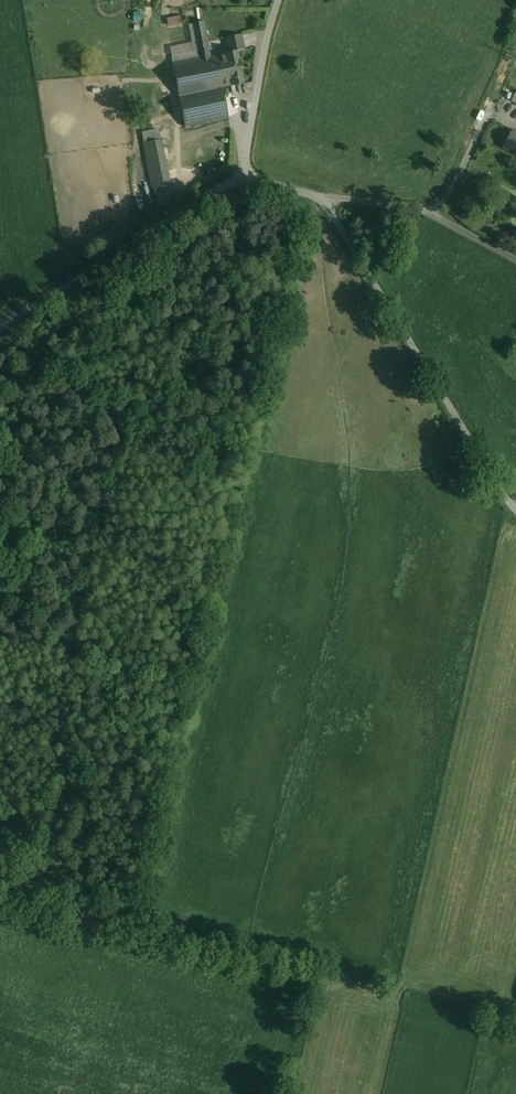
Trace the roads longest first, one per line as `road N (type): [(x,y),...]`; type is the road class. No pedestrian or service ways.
road 1 (unclassified): [(515,507),(325,203),(309,193),(245,180),(213,192),(0,327)]

